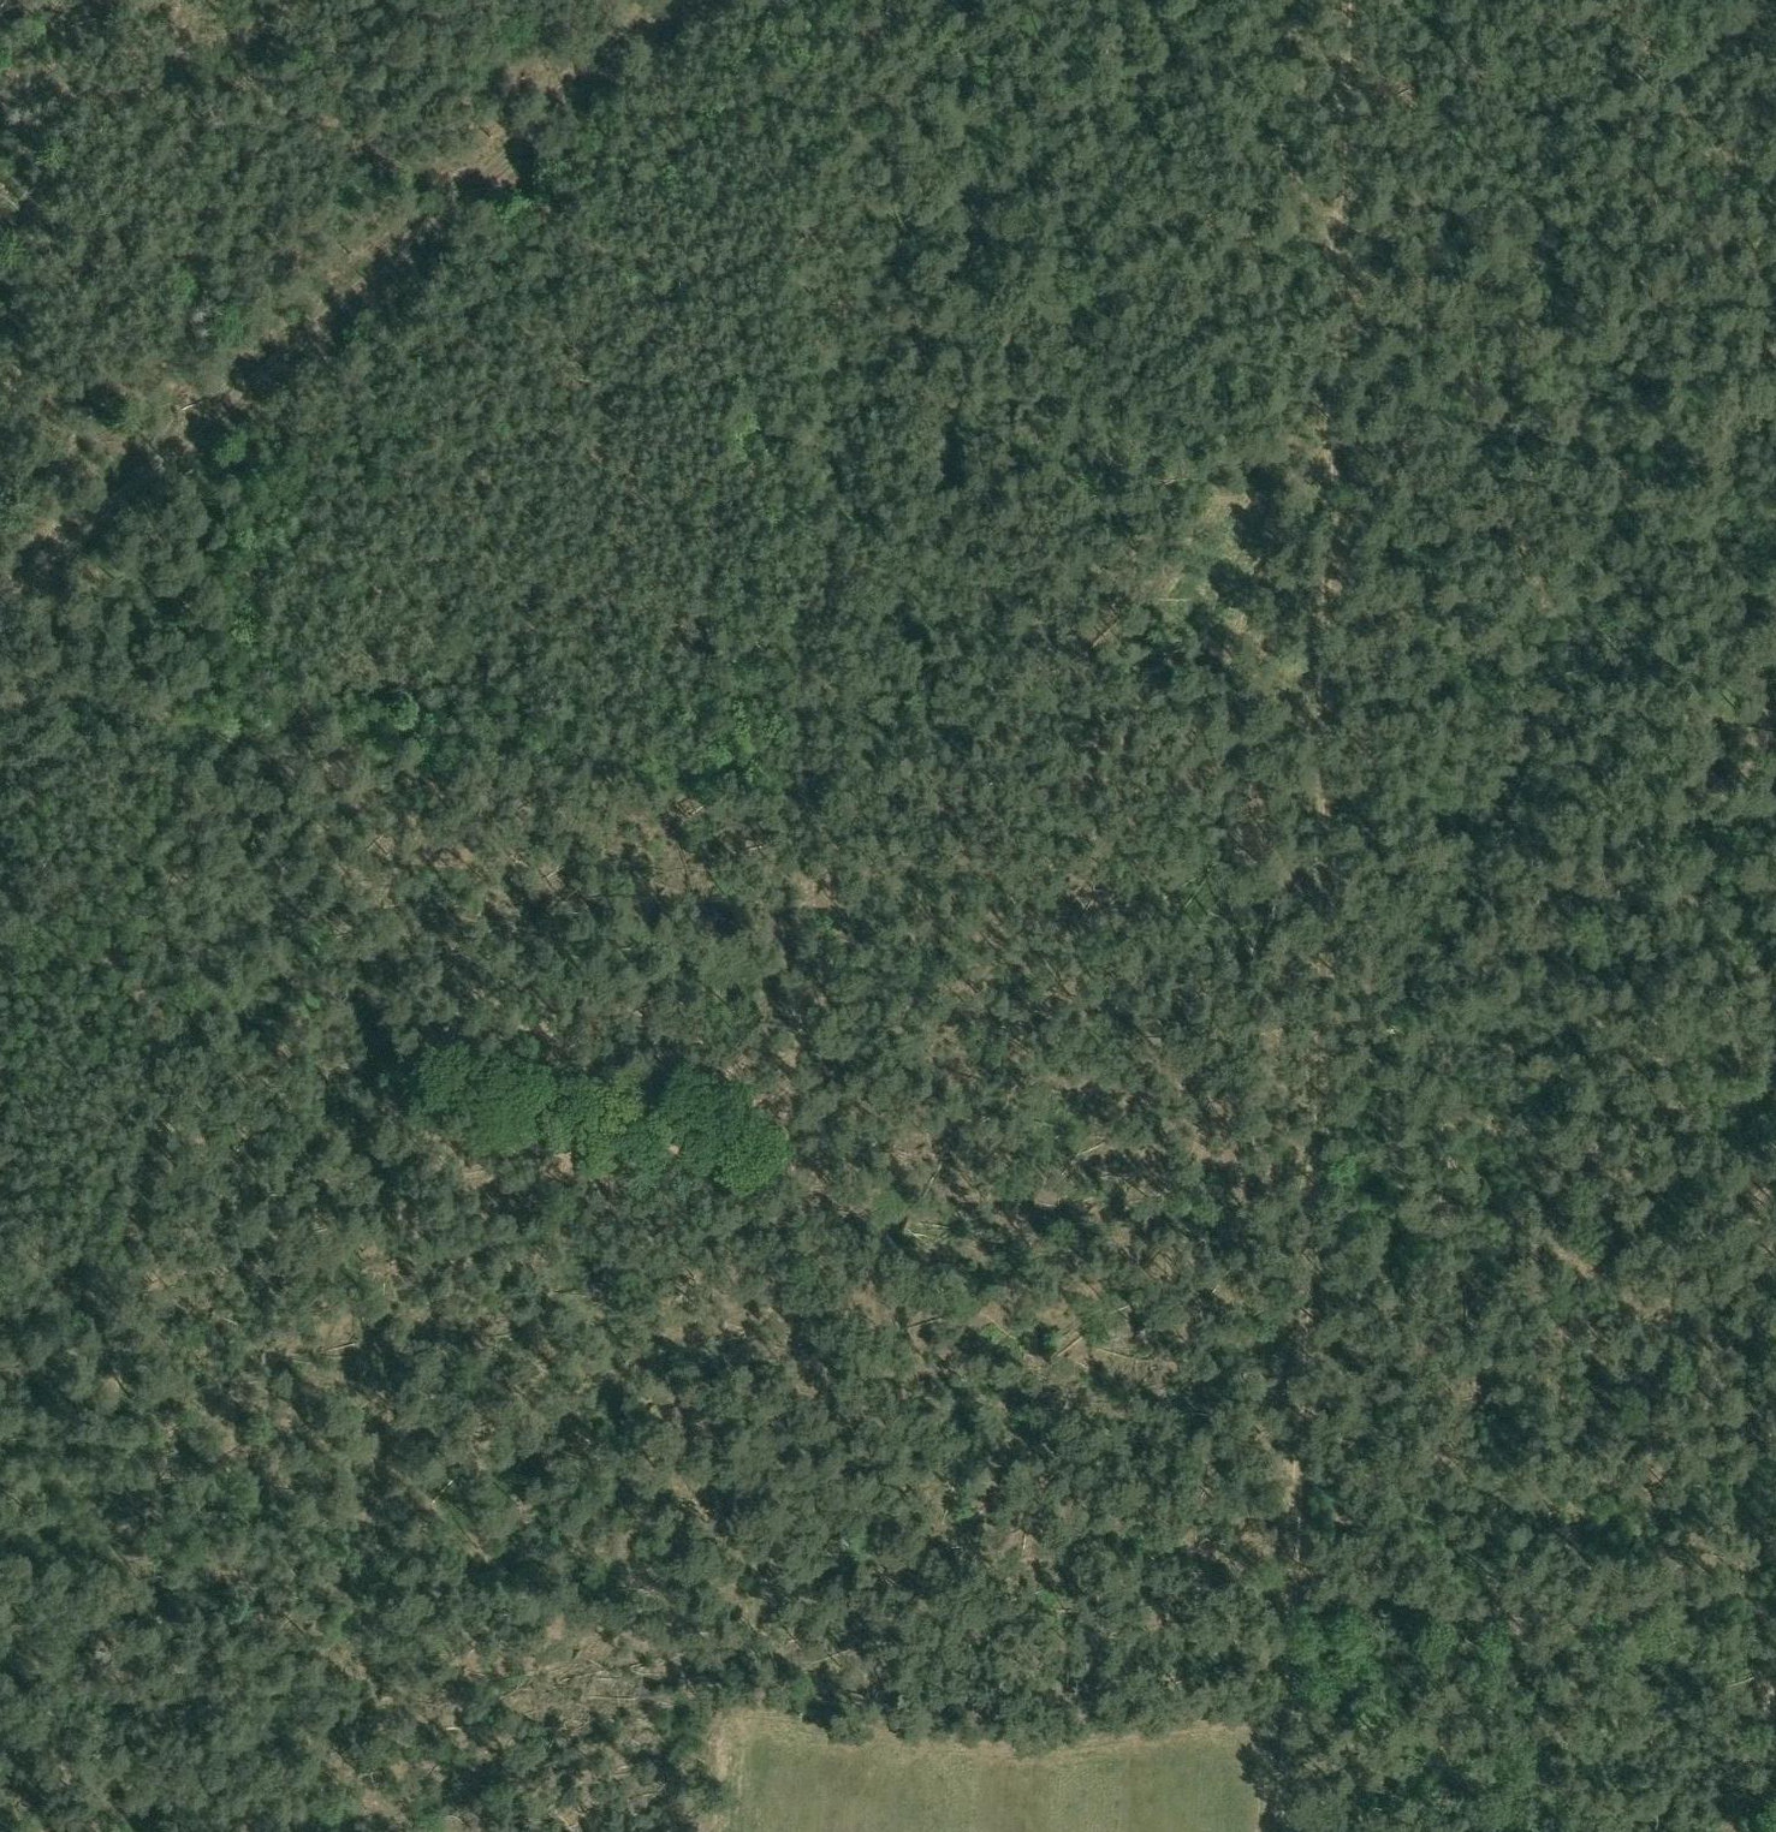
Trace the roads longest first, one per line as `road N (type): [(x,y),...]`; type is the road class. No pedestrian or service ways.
road 1 (track): [(1344,0),(1281,1831)]
road 2 (track): [(682,0),(0,602)]

